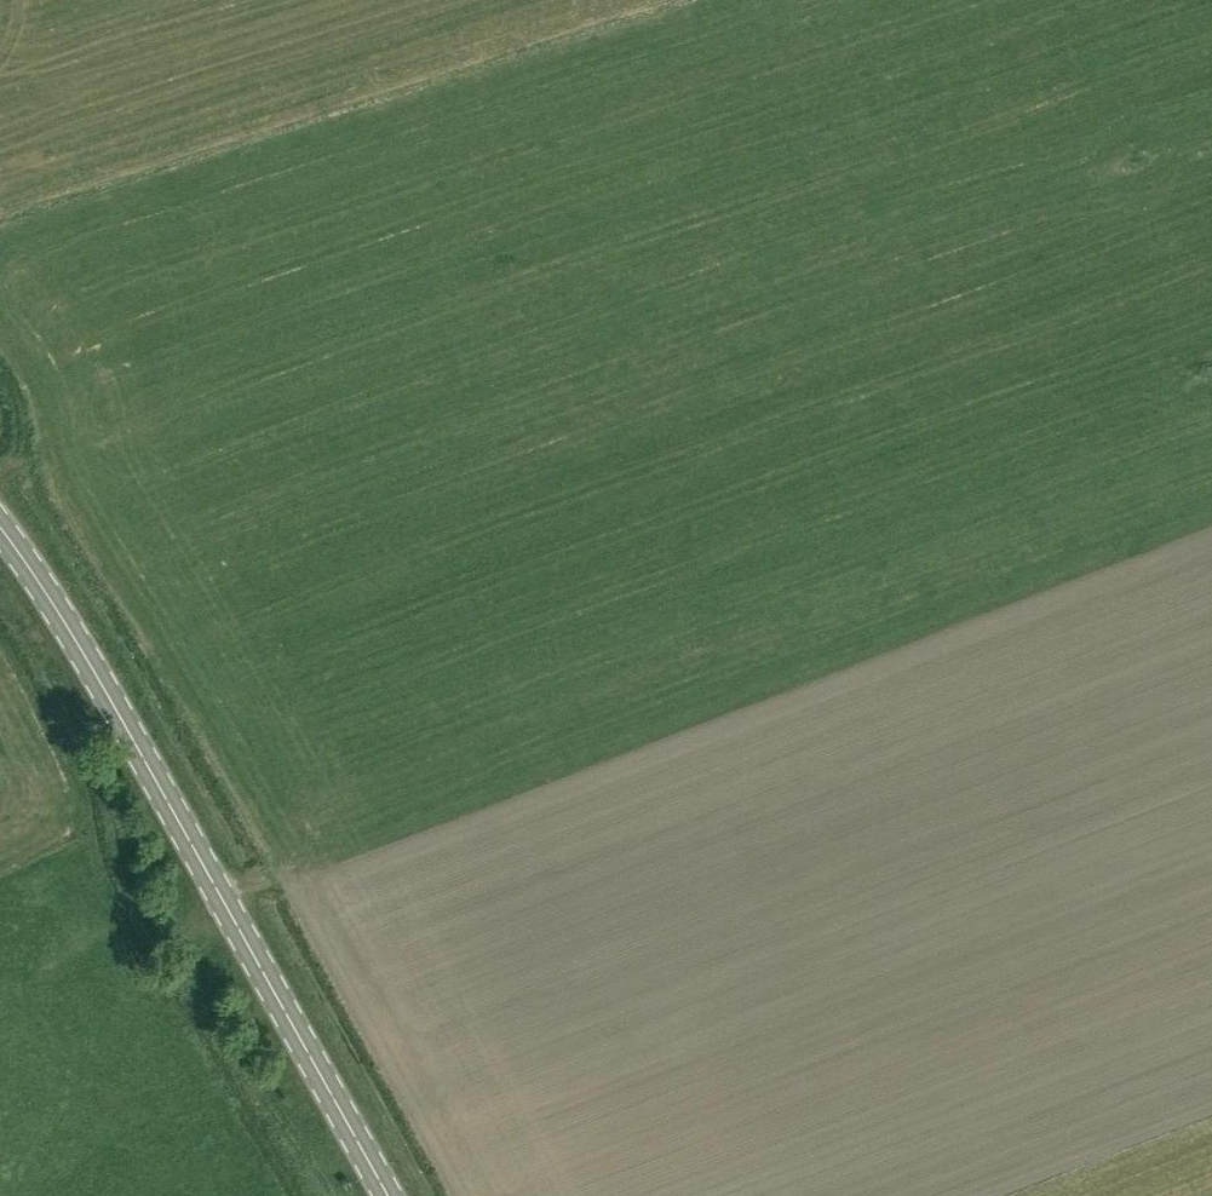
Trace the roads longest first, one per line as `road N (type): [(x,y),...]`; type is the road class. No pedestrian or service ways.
road 1 (secondary): [(390,1195),(119,710),(0,524)]

